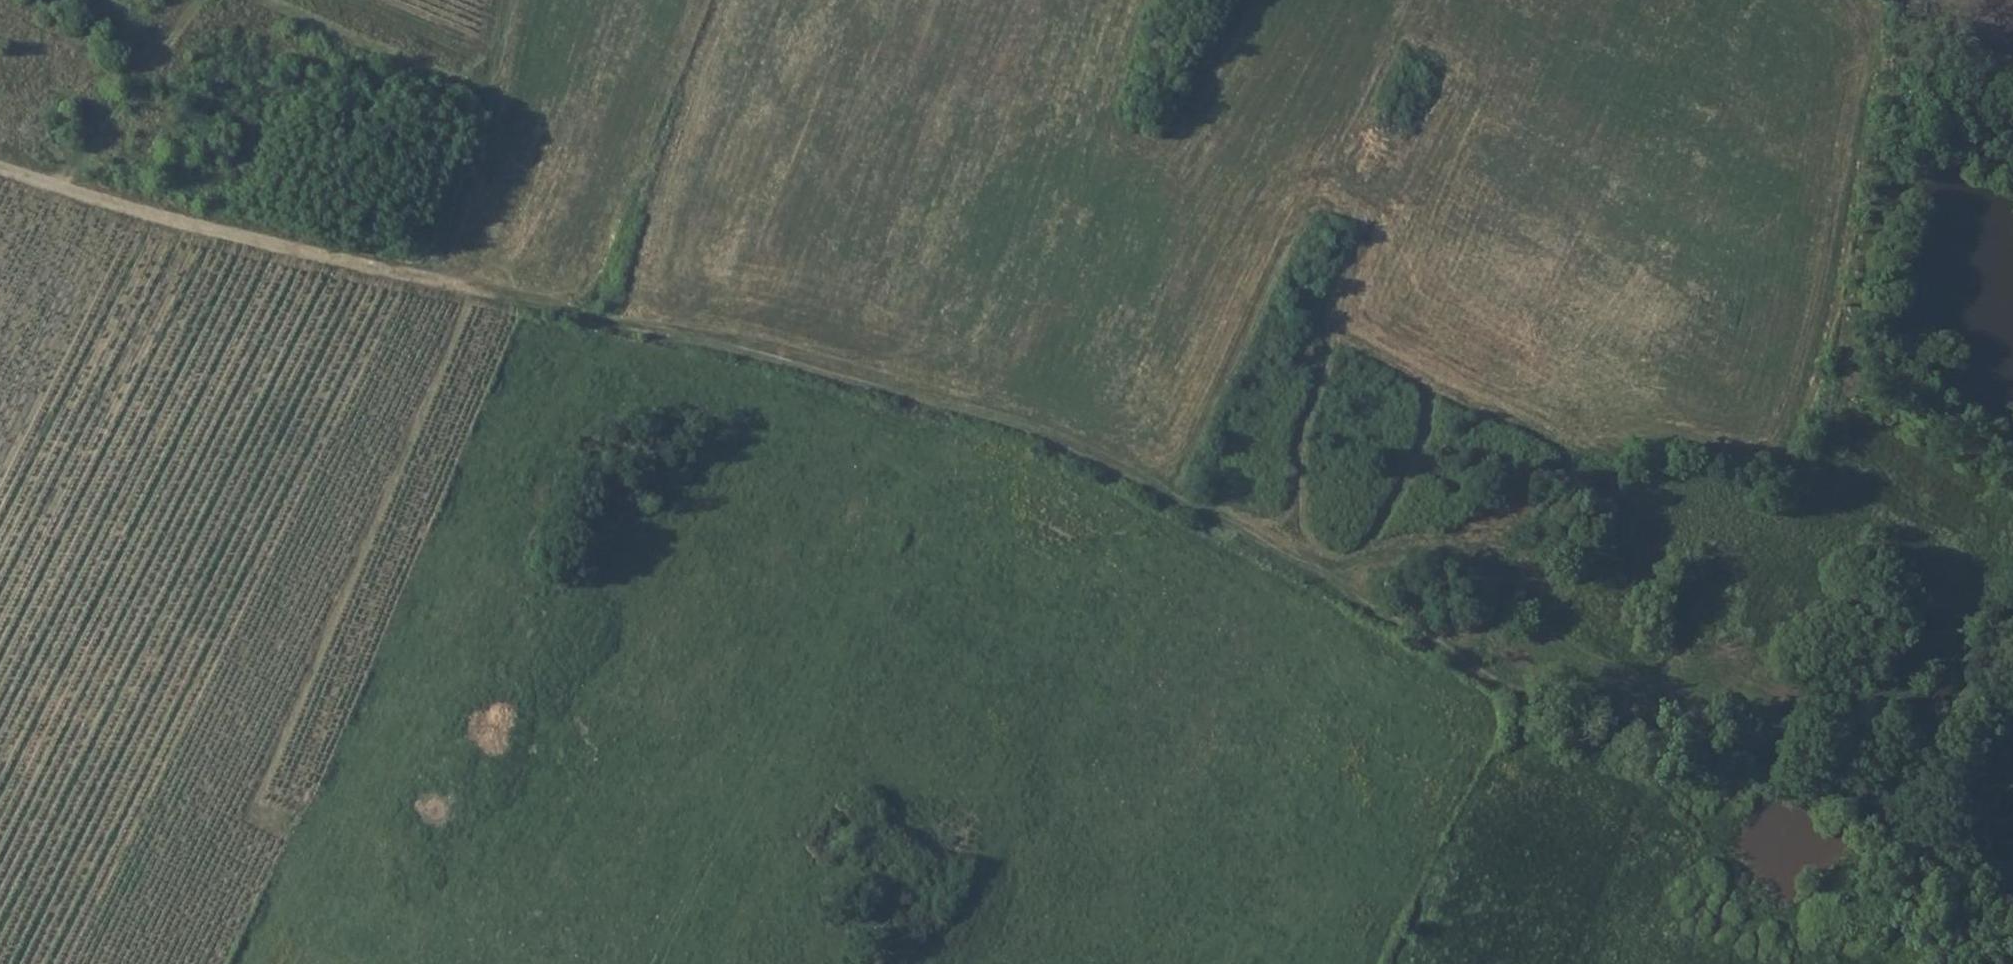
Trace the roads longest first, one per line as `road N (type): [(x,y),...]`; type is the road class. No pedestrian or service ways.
road 1 (track): [(1861,764),(2012,582)]
road 2 (track): [(1975,963),(1861,764)]

